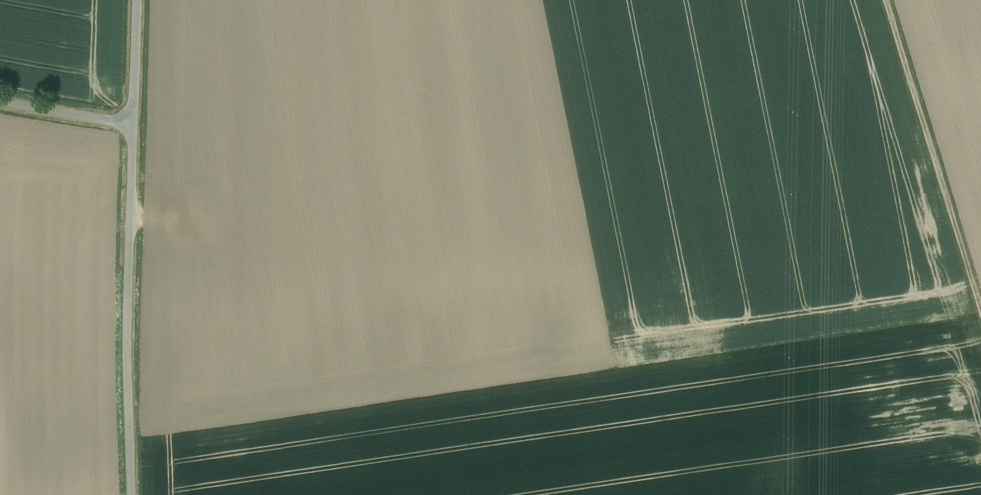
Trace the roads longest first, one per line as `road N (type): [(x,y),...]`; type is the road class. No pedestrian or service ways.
road 1 (unclassified): [(131,126),(131,494)]
road 2 (track): [(980,315),(887,0)]
road 3 (unclassified): [(131,126),(0,102)]
road 4 (unclassified): [(137,0),(131,126)]

